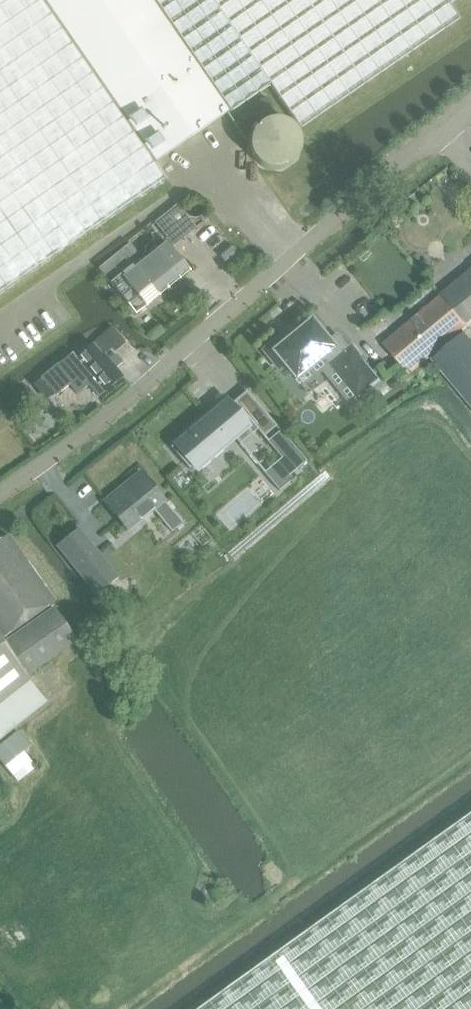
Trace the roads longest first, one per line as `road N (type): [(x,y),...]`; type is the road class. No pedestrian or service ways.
road 1 (unclassified): [(470,101),(128,399),(0,494)]

